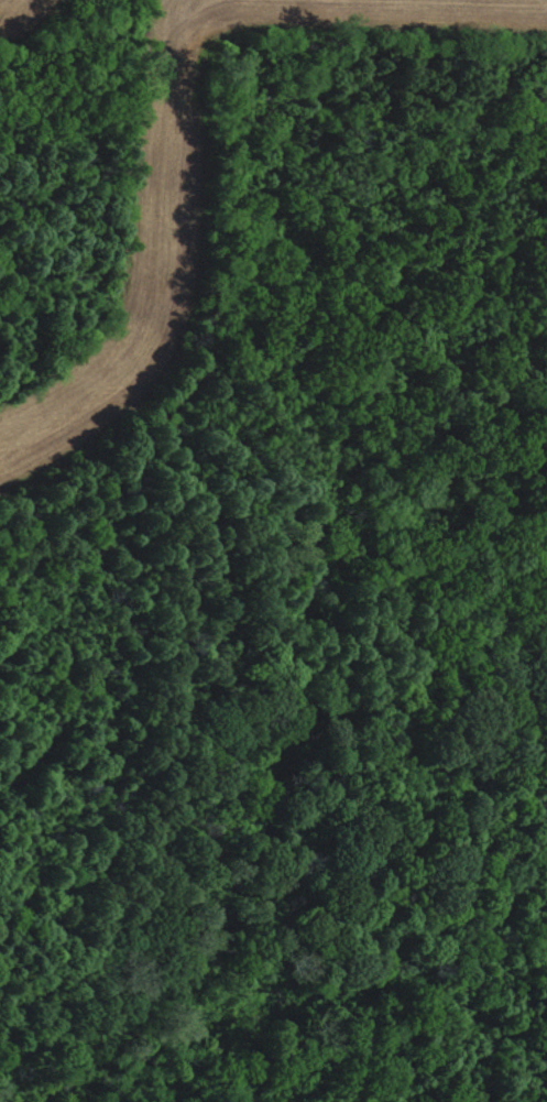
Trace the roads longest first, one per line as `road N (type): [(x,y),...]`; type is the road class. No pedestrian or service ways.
road 1 (track): [(546,926),(339,918)]

